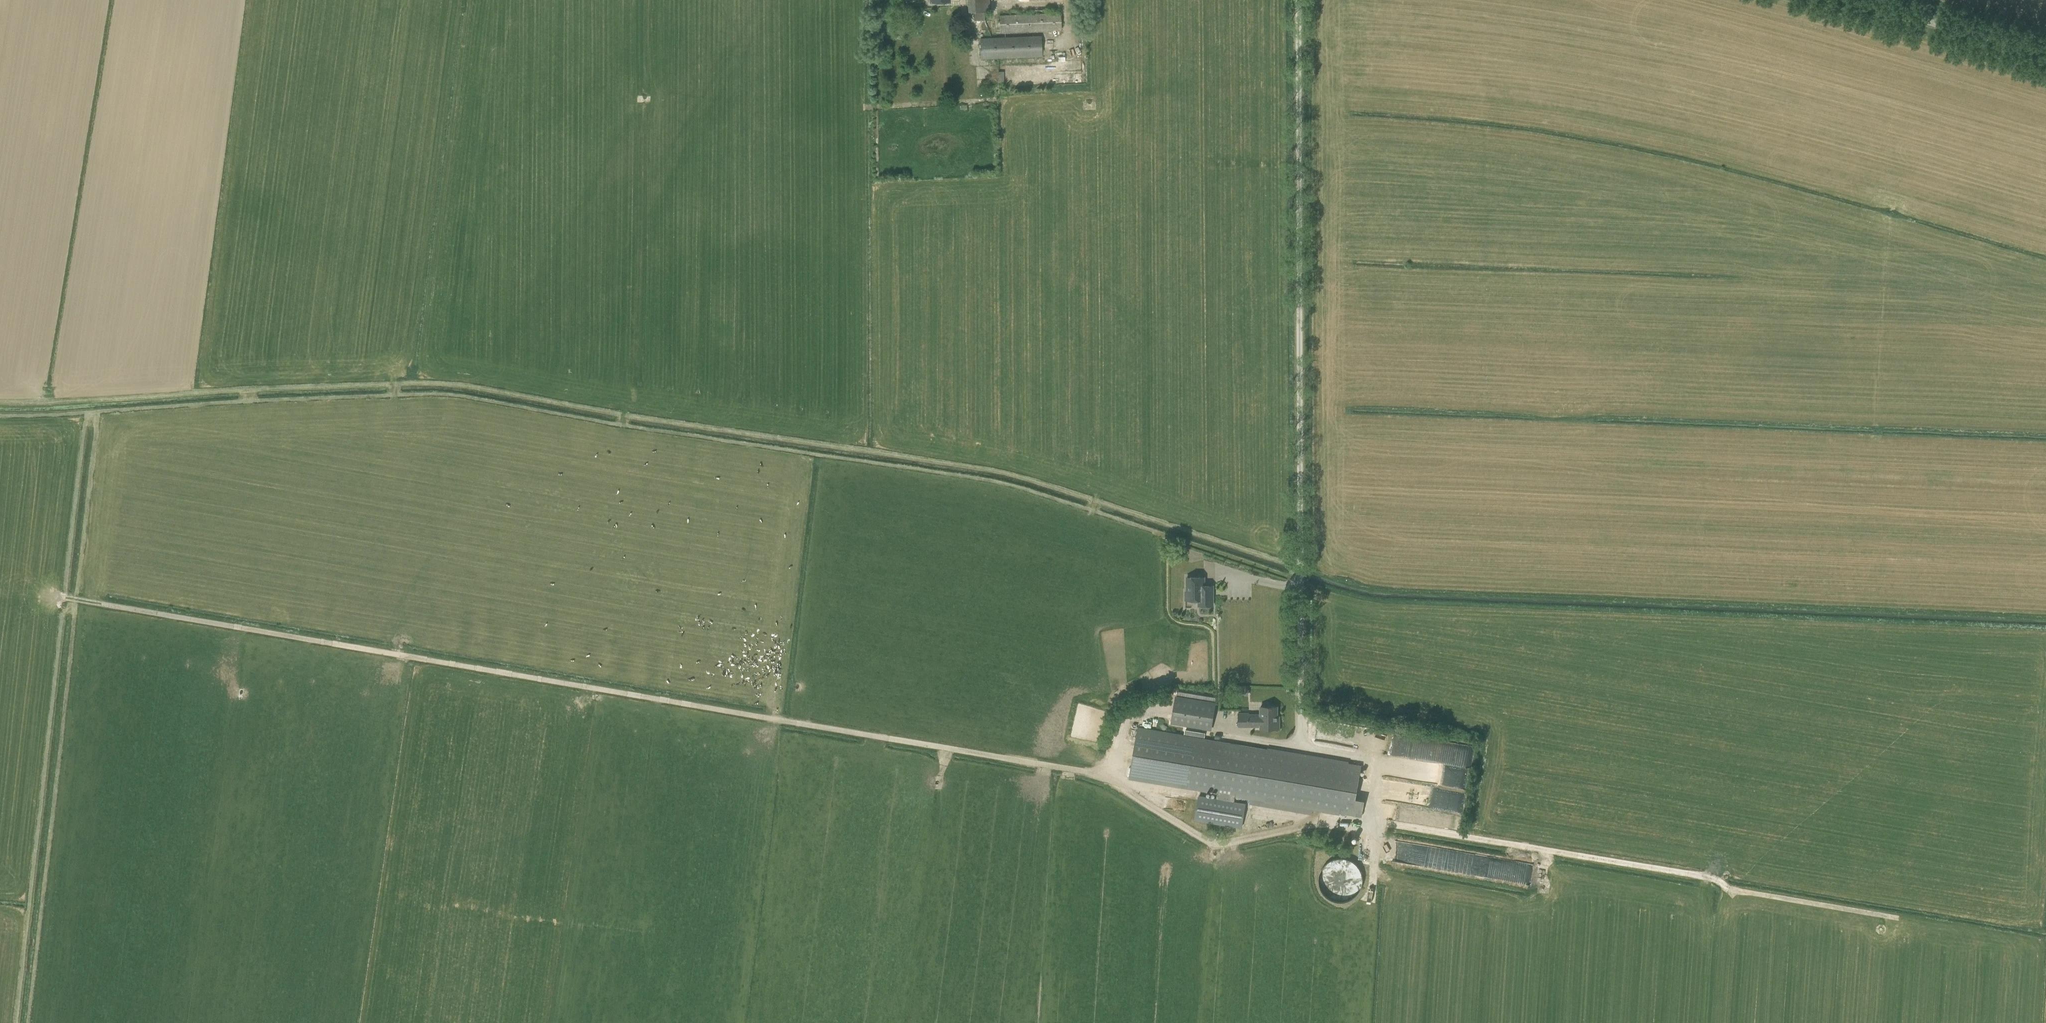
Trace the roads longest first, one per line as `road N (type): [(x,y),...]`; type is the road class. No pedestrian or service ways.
road 1 (unclassified): [(1301,714),(1298,0)]
road 2 (unclassified): [(1870,0),(2045,49)]

